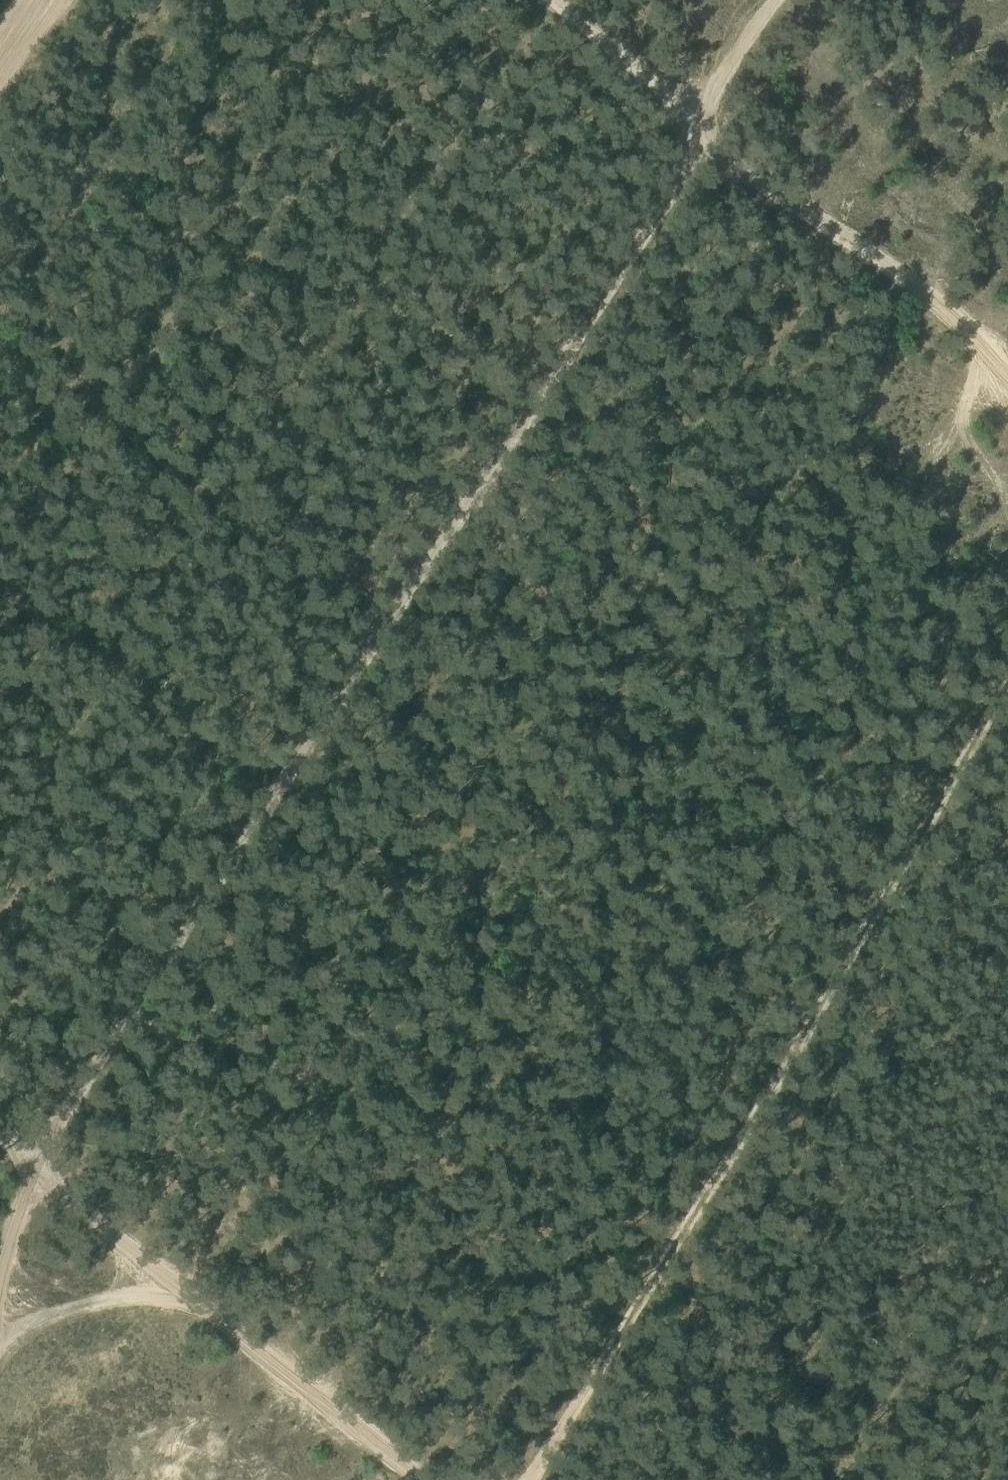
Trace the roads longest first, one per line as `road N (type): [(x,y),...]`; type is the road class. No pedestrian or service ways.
road 1 (track): [(571,0),(690,103),(702,154),(900,282),(1007,374)]
road 2 (track): [(0,1134),(423,1479)]
road 3 (track): [(0,1344),(62,1307),(187,1294)]

